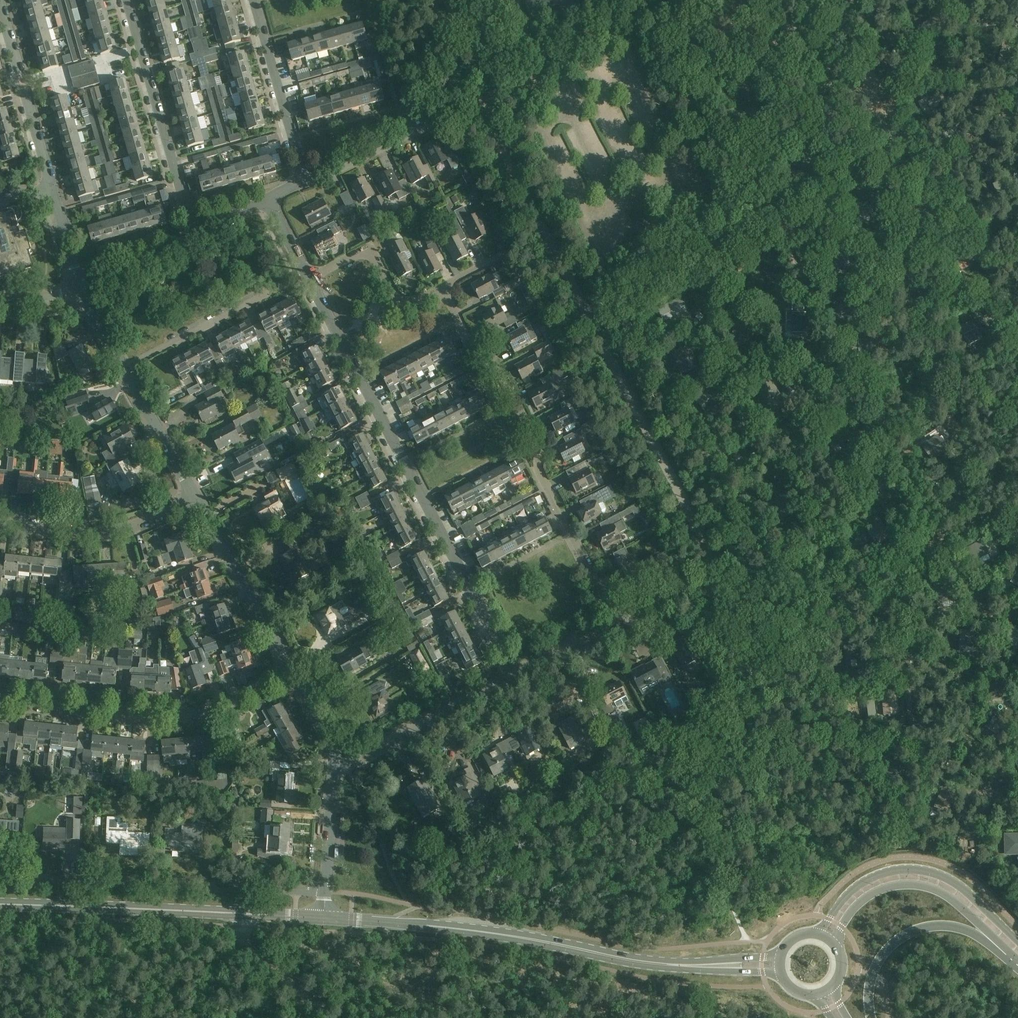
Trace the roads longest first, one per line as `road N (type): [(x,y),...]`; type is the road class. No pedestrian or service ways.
road 1 (residential): [(617,623),(702,580),(710,557),(488,121),(494,95),(535,69)]
road 2 (residential): [(516,675),(311,278)]
road 3 (secondary): [(715,965),(323,918)]
road 4 (residential): [(617,623),(542,472),(536,438),(485,338),(461,321),(444,279)]
road 5 (residential): [(325,891),(0,880)]
road 6 (residential): [(0,698),(174,714),(217,706),(291,670)]
road 7 (primary): [(1017,942),(954,882),(915,869),(863,881),(818,933)]
road 8 (secondary): [(243,914),(0,905)]
road 9 (residential): [(199,229),(129,0)]
road 10 (primary): [(834,943),(869,895),(914,884),(950,898),(1014,957)]
road 11 (residential): [(123,362),(308,259)]
road 12 (primary): [(872,1017),(878,962),(914,930),(956,927),(1014,957)]
road 13 (residential): [(334,771),(516,675)]
road 14 (residential): [(291,670),(195,493)]
road 15 (residential): [(195,493),(105,525),(0,516)]
road 16 (residential): [(54,191),(1,0)]
road 17 (residential): [(305,181),(255,0)]
road 18 (residential): [(444,279),(399,290),(362,248),(311,278)]
road 19 (residential): [(195,493),(123,362)]
road 20 (residential): [(305,181),(439,117)]
road 21 (residential): [(243,914),(247,945),(333,1017)]
road 22 (residential): [(80,290),(199,229)]
road 23 (unclassified): [(535,69),(637,0)]
road 24 (residential): [(325,891),(334,771)]

